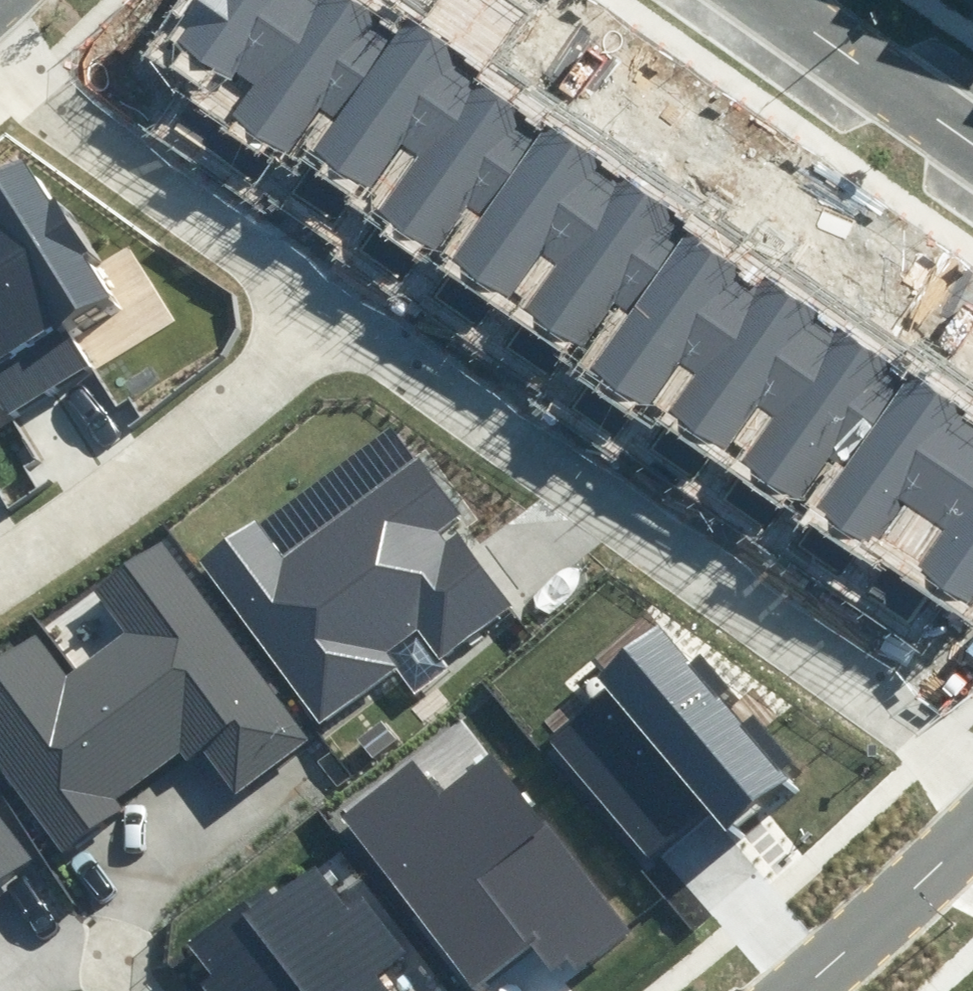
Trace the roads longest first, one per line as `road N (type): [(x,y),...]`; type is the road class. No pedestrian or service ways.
road 1 (residential): [(972,743),(320,312)]
road 2 (residential): [(320,312),(0,60)]
road 3 (residential): [(320,312),(0,556)]
road 4 (tertiary): [(780,990),(972,818)]
road 5 (tertiary): [(776,0),(972,138)]

